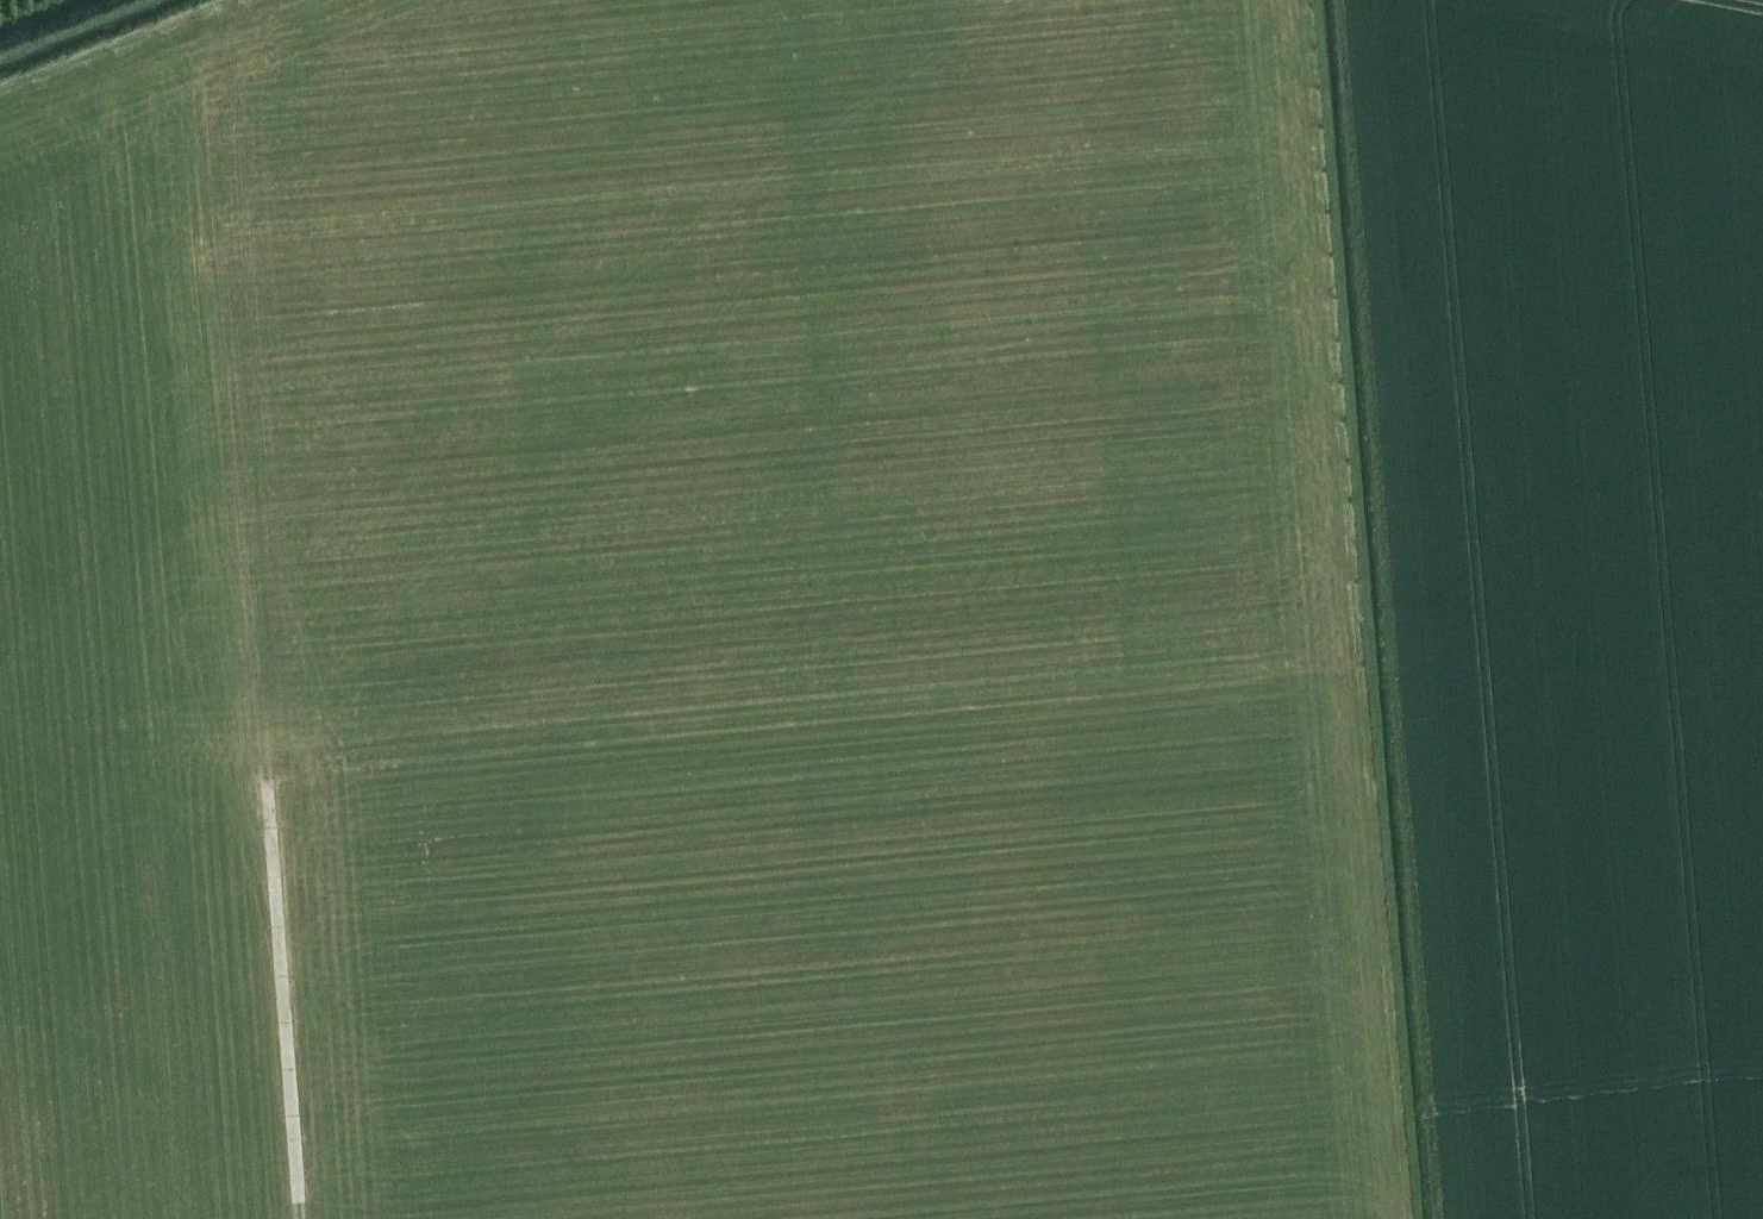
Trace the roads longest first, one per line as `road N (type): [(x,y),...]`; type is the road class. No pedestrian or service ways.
road 1 (track): [(301,1218),(267,772)]

